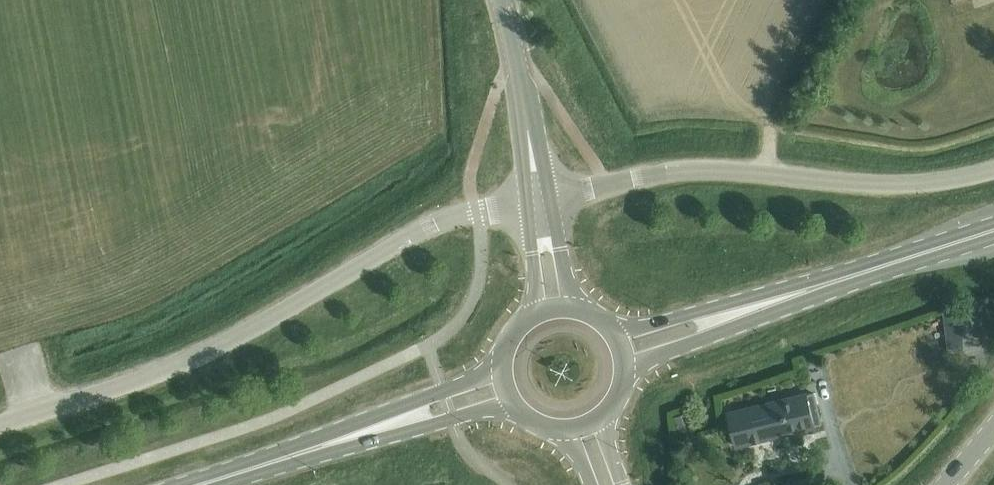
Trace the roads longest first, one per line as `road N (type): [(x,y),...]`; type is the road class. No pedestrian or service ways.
road 1 (unclassified): [(0,423),(225,344),(431,225),(538,199)]
road 2 (unclassified): [(538,199),(709,166),(889,184),(993,168)]
road 3 (primary): [(624,350),(993,231)]
road 4 (primary): [(193,484),(505,384)]
road 5 (tertiary): [(538,199),(503,0)]

